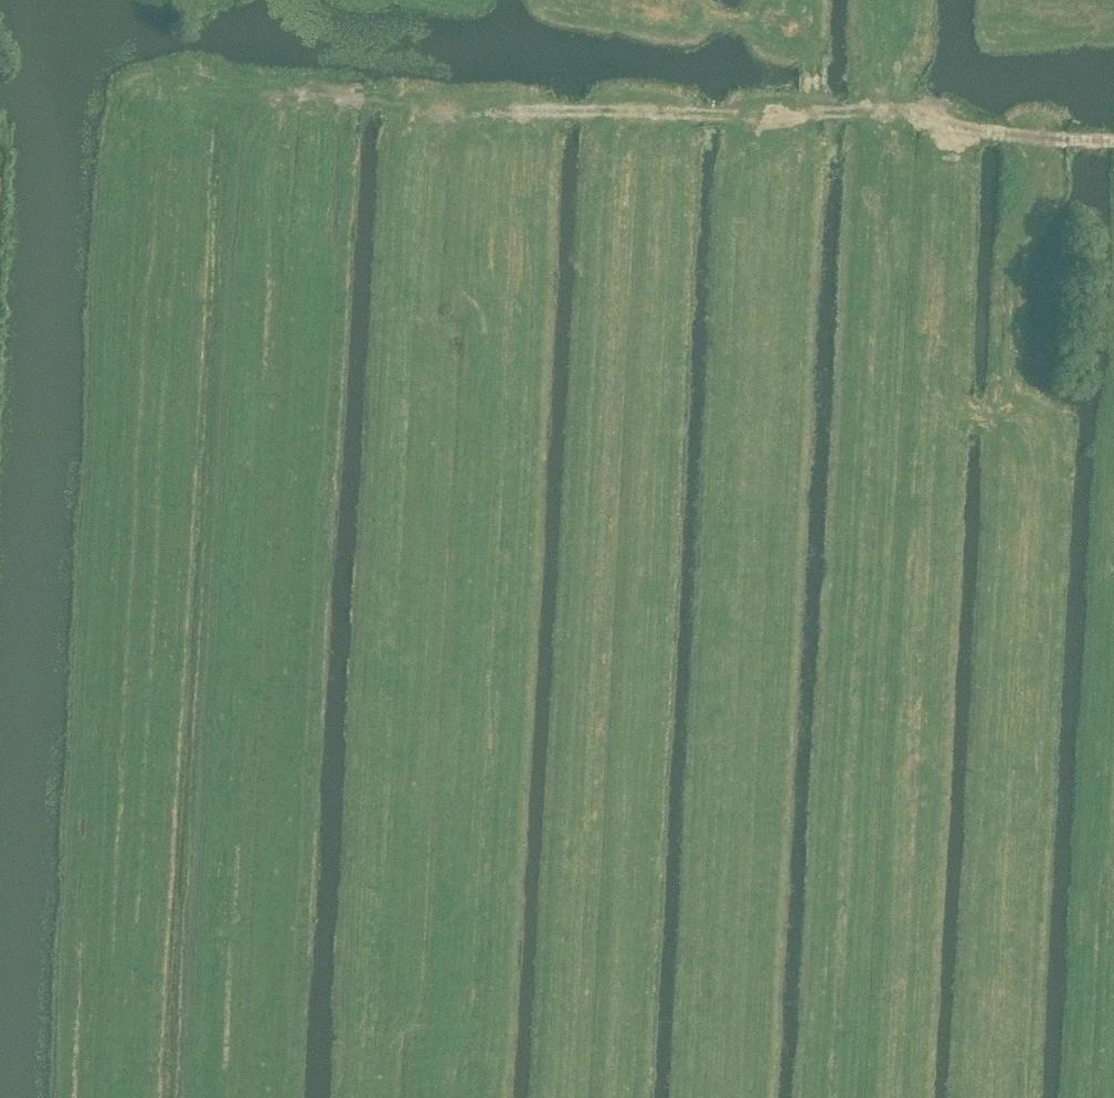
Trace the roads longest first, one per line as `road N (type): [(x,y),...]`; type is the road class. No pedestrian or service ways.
road 1 (track): [(360,96),(695,117),(819,111),(1113,139)]

